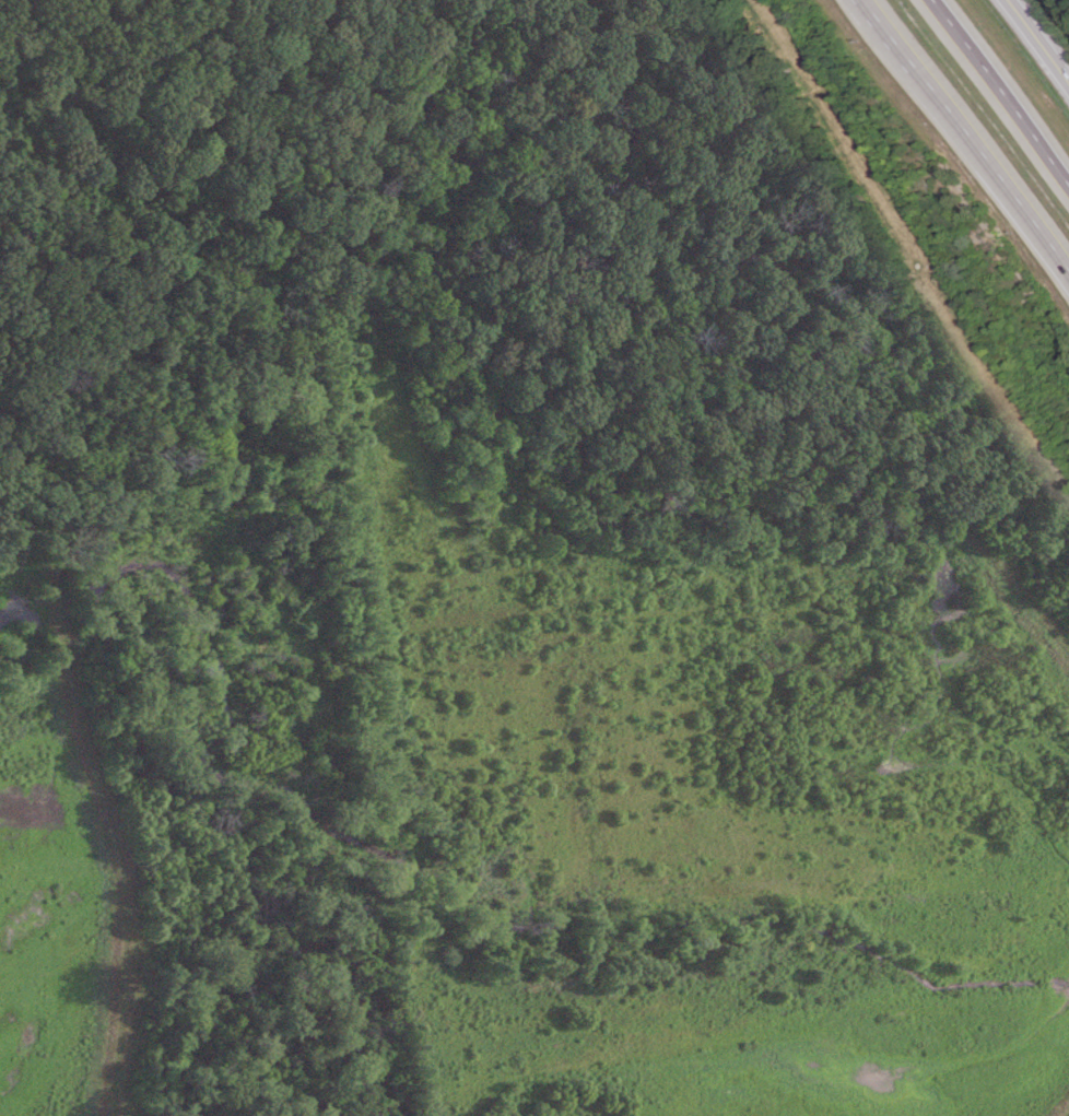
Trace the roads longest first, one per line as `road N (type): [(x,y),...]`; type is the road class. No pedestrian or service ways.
road 1 (motorway): [(867,0),(1068,275)]
road 2 (motorway): [(1068,184),(934,0)]

